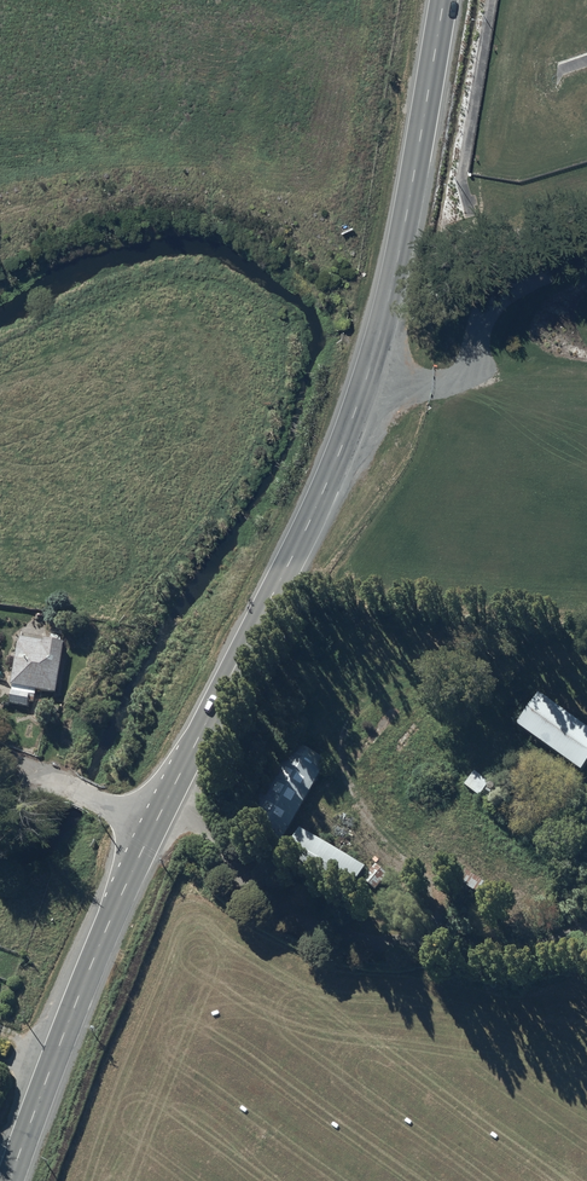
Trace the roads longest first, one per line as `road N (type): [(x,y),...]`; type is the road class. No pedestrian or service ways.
road 1 (primary): [(147,830),(316,514),(378,344),(445,0)]
road 2 (primary): [(8,1180),(147,830)]
road 3 (track): [(365,380),(433,384),(466,377),(494,302),(586,261)]
road 4 (unclassified): [(0,789),(74,793),(147,830)]

